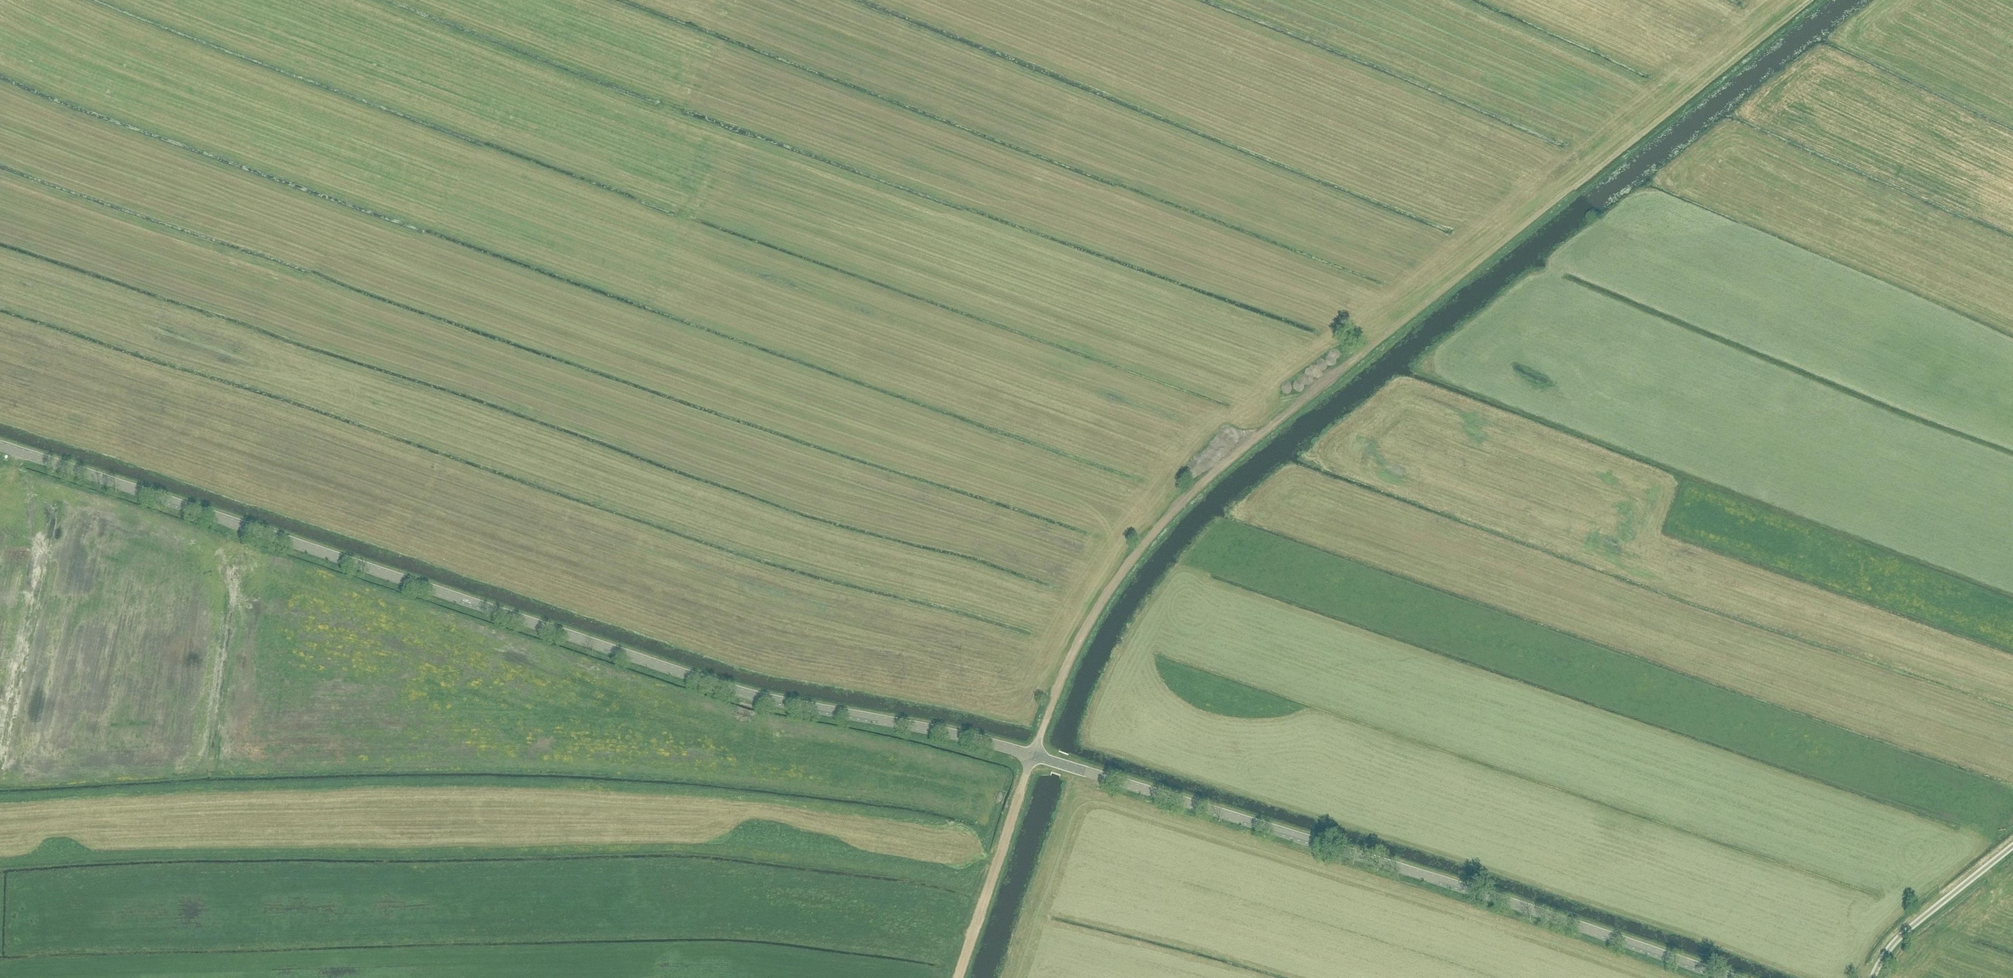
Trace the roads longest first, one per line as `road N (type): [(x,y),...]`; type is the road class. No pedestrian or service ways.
road 1 (unclassified): [(1728,977),(1033,756),(738,692),(0,448)]
road 2 (track): [(956,977),(1089,617),(1163,513),(1807,0)]
road 3 (track): [(1872,977),(1895,939),(2012,843)]

